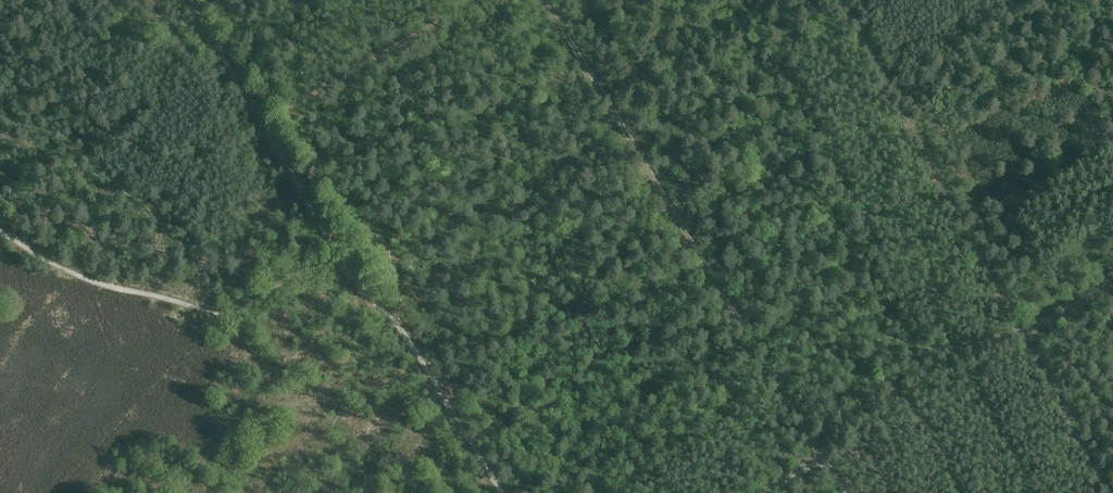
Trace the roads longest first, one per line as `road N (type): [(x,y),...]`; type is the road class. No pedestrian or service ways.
road 1 (track): [(546,0),(822,457)]
road 2 (track): [(1023,337),(842,0)]
road 3 (track): [(341,261),(406,336),(501,492)]
road 4 (track): [(257,112),(335,81),(470,0)]
road 5 (track): [(1023,337),(1106,492)]
road 6 (track): [(341,261),(257,112)]
road 7 (track): [(257,112),(189,0)]

